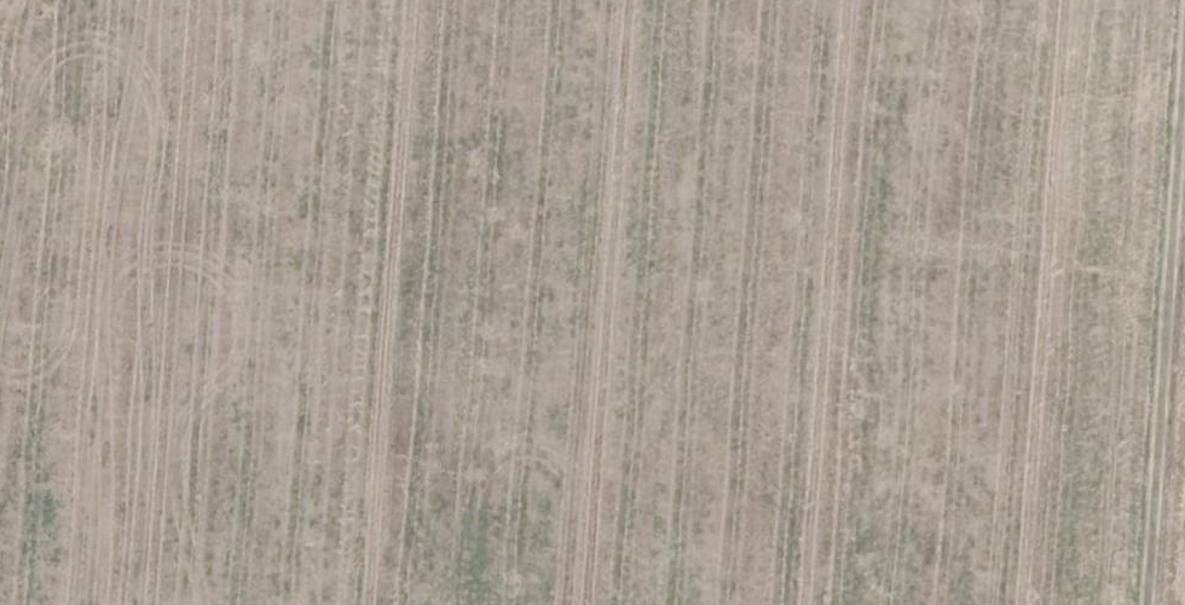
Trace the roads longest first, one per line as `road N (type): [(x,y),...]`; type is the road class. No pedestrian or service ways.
road 1 (track): [(1184,98),(1151,604)]

